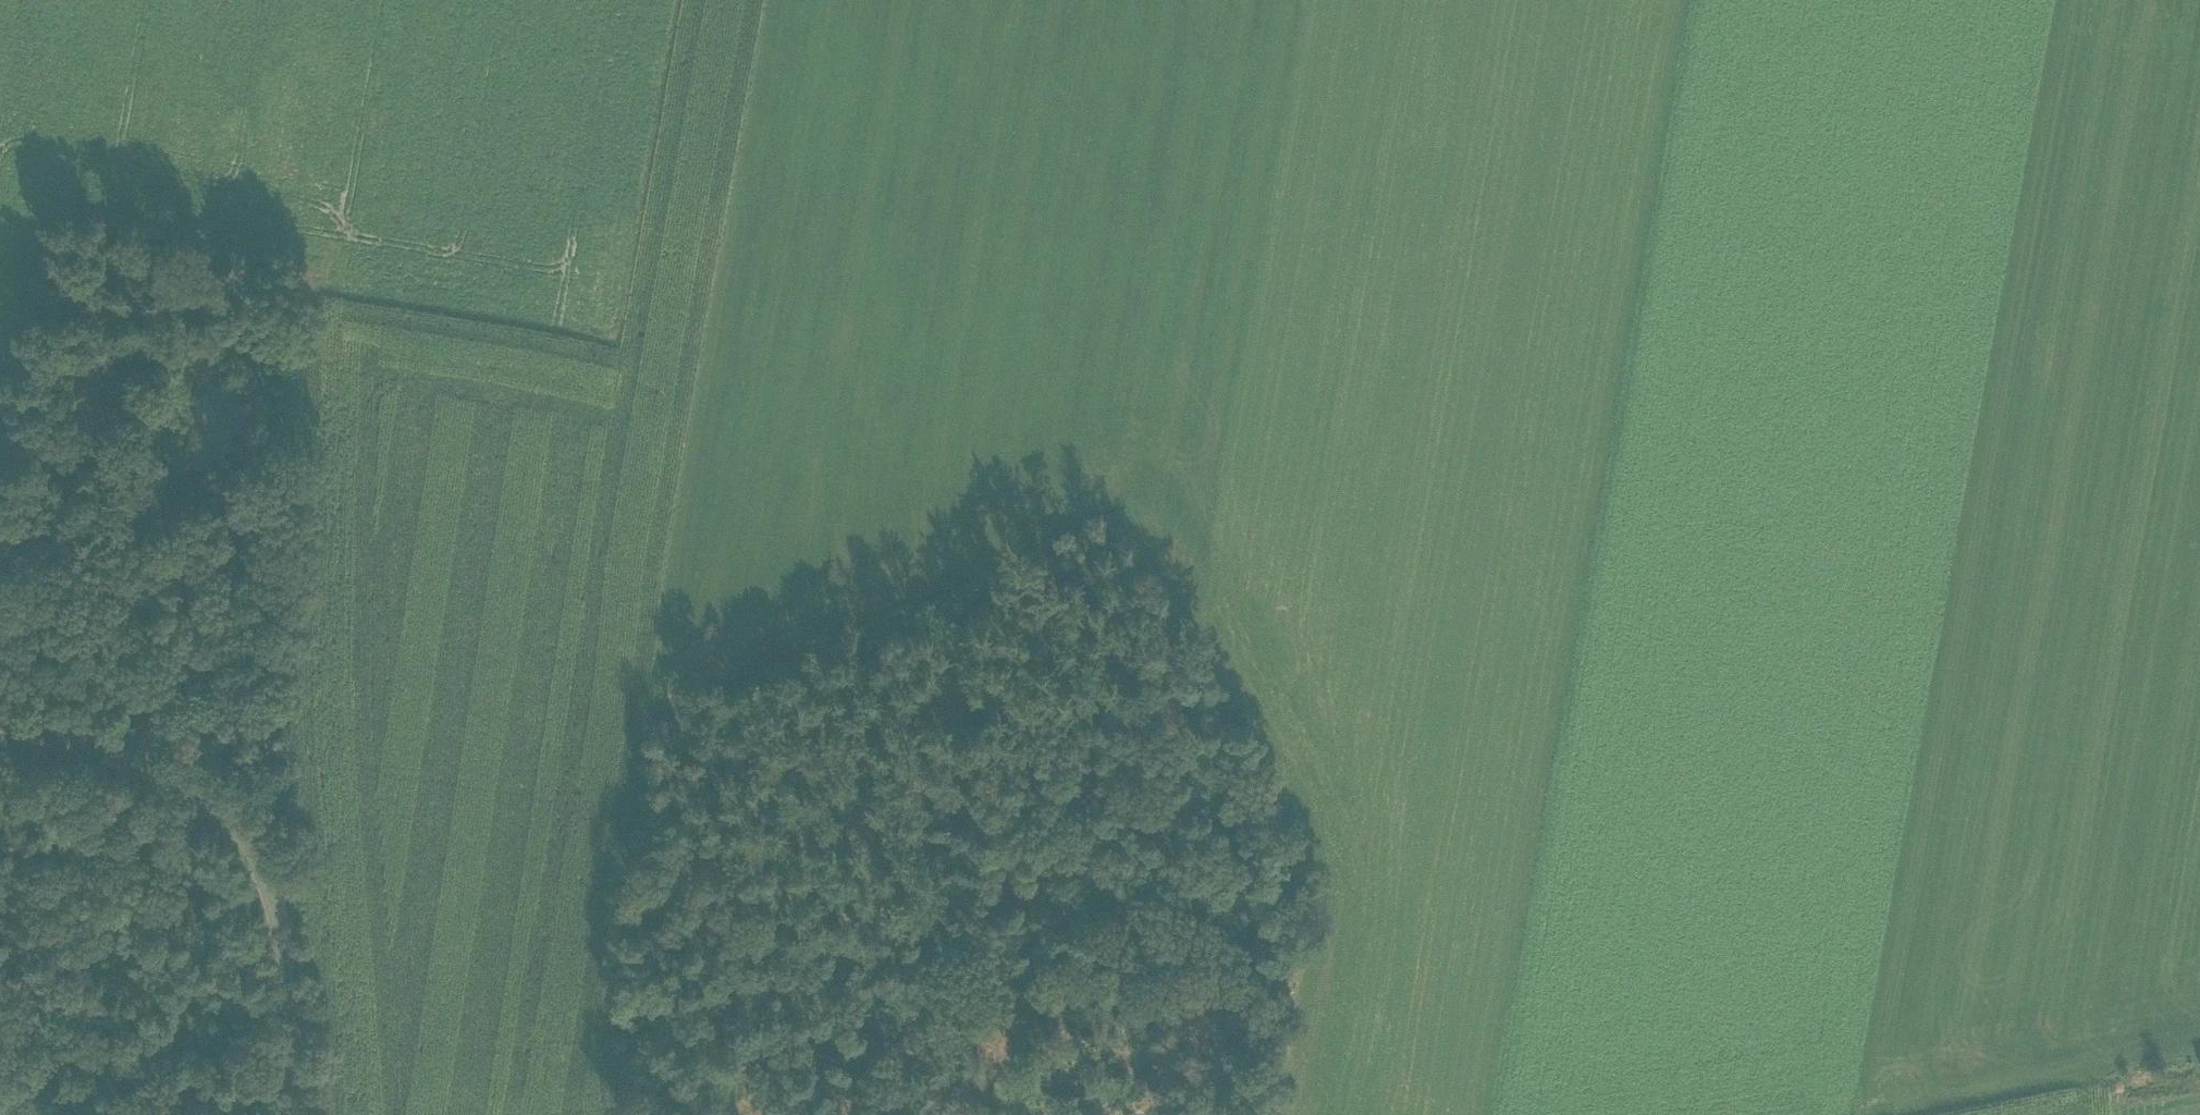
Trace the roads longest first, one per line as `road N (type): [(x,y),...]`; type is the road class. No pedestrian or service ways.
road 1 (unclassified): [(295,1114),(282,939),(263,882),(216,811),(145,765),(0,721)]

